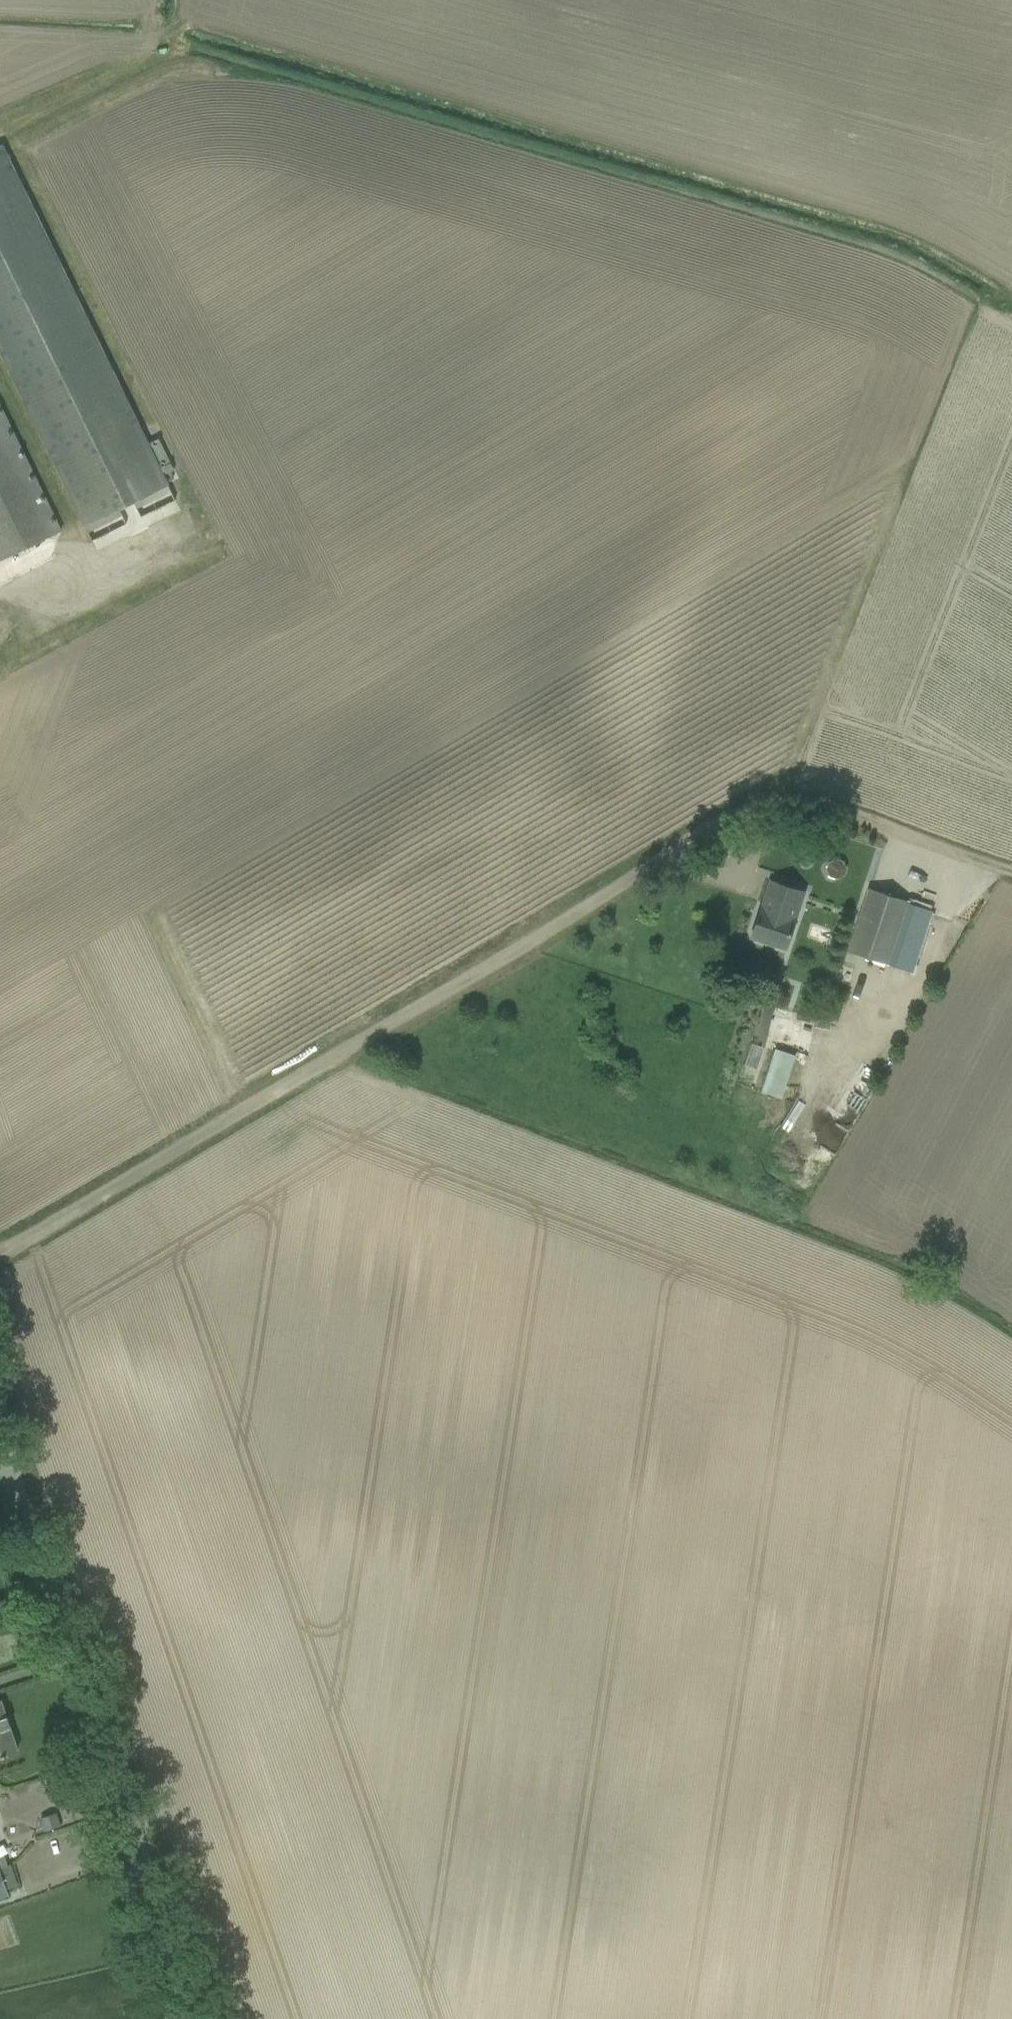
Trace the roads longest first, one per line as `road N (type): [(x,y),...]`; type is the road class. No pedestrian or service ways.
road 1 (unclassified): [(193,2018),(0,1442)]

